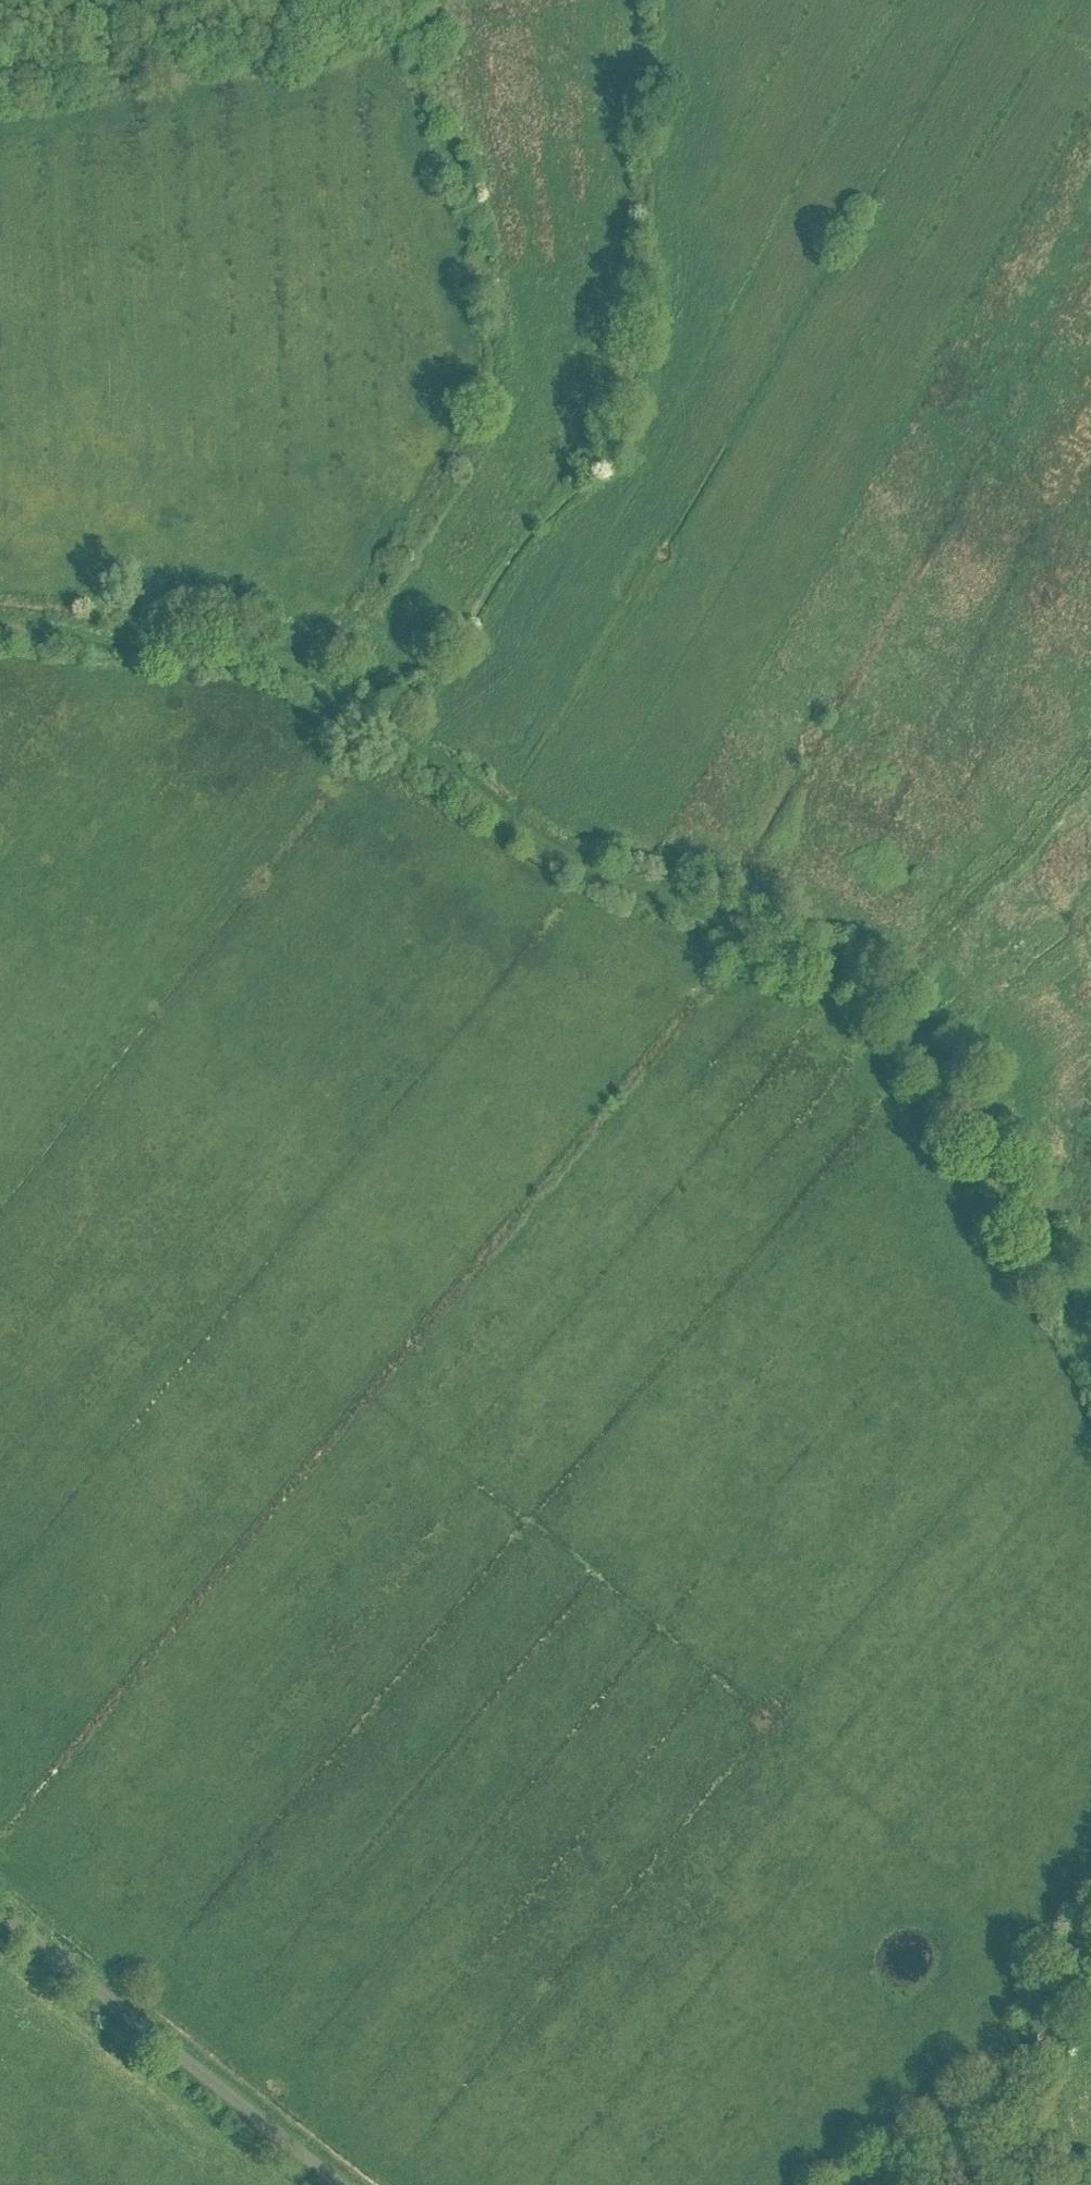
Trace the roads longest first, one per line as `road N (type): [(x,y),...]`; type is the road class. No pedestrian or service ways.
road 1 (track): [(0,626),(297,659),(540,844),(727,921),(866,991),(927,1051),(1003,1161),(1090,1355)]
road 2 (unclassified): [(338,2184),(0,1914)]
road 3 (track): [(1090,1909),(1043,2005),(975,2110),(859,2184)]

